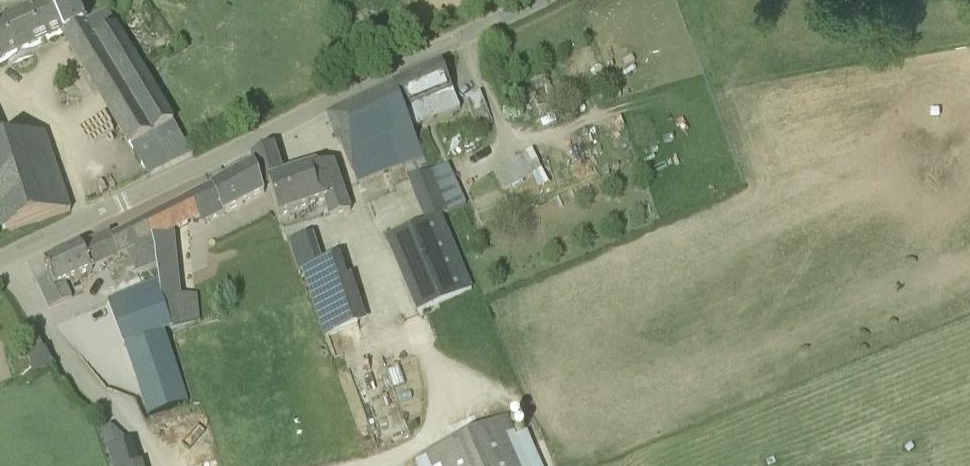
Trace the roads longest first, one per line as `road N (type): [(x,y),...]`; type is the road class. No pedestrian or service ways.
road 1 (tertiary): [(536,0),(0,258)]
road 2 (track): [(85,218),(55,131),(0,98)]

